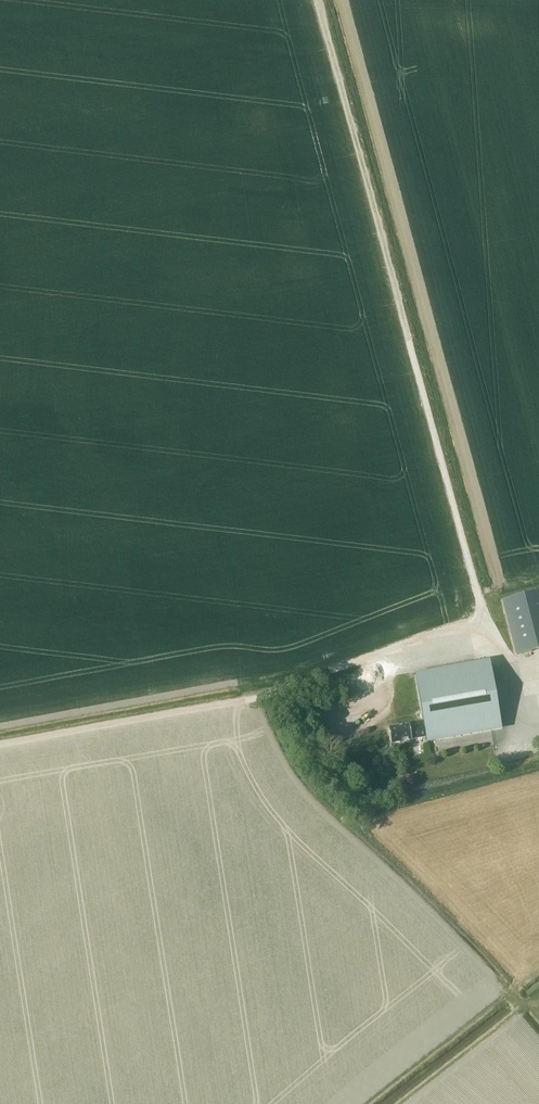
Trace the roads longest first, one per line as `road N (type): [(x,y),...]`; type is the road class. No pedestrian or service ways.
road 1 (track): [(0,745),(247,700),(346,666)]

